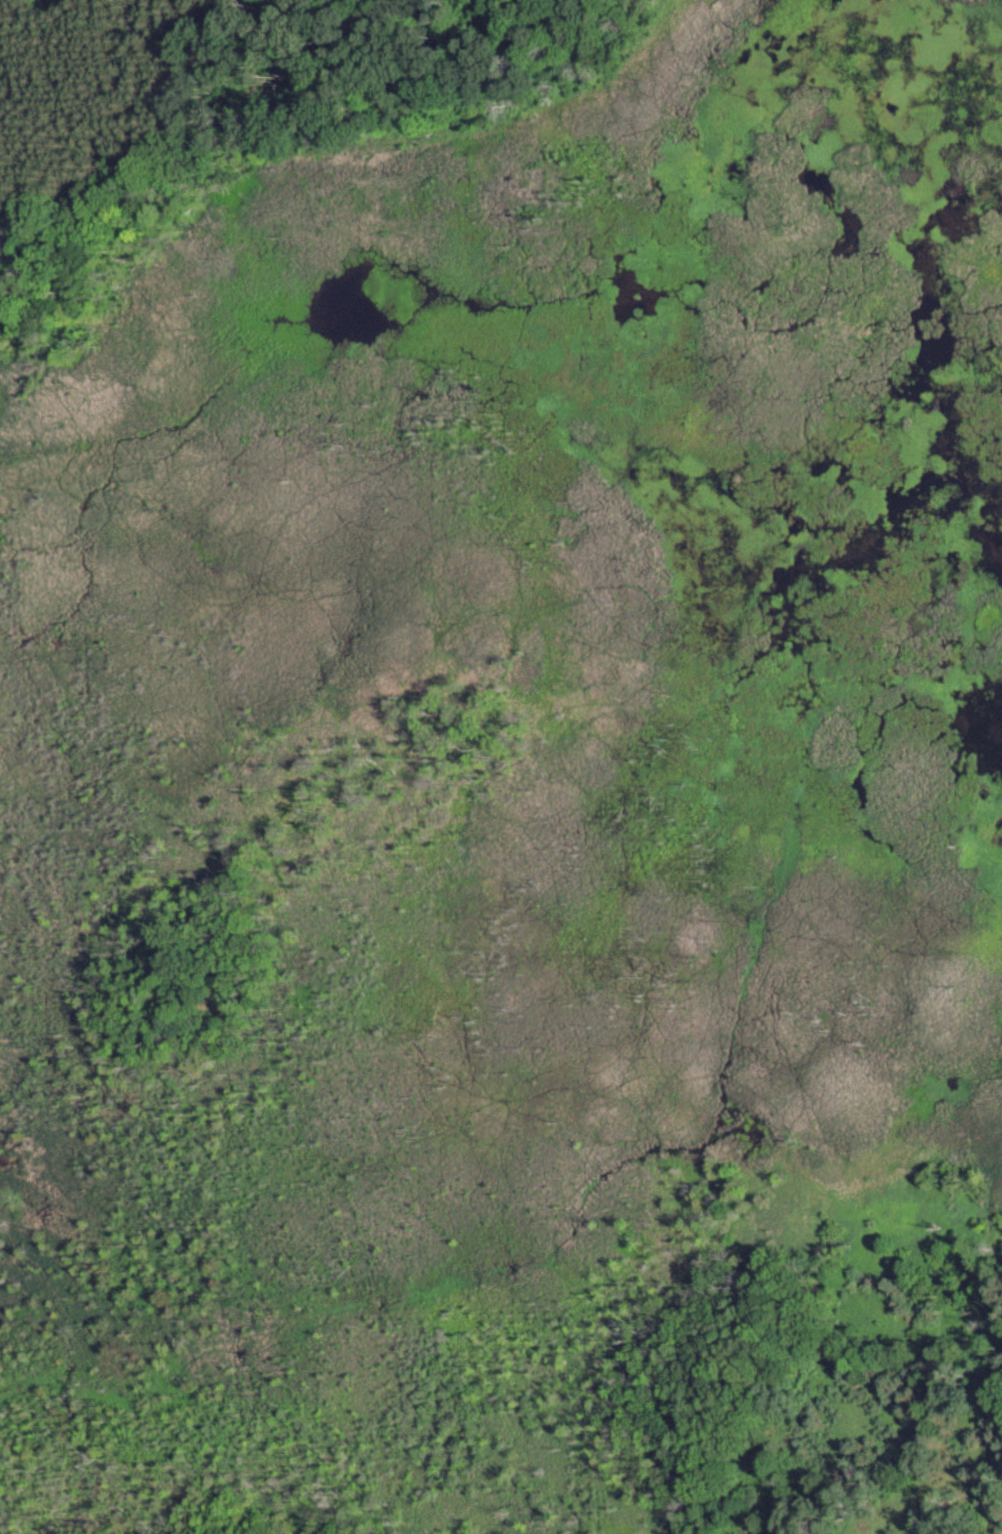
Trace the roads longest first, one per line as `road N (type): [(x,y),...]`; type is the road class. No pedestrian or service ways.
road 1 (track): [(1001,1508),(938,1396),(847,1266)]

